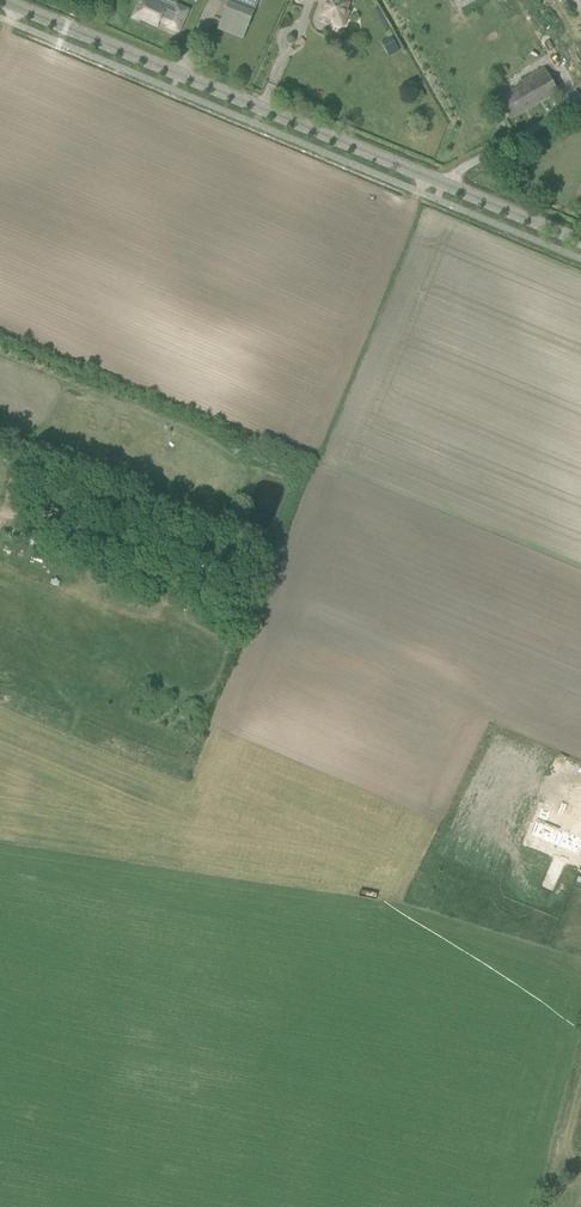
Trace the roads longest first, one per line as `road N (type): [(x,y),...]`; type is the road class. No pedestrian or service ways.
road 1 (tertiary): [(444,186),(2,0)]
road 2 (unclassified): [(444,186),(580,105)]
road 3 (tertiary): [(580,242),(444,186)]

